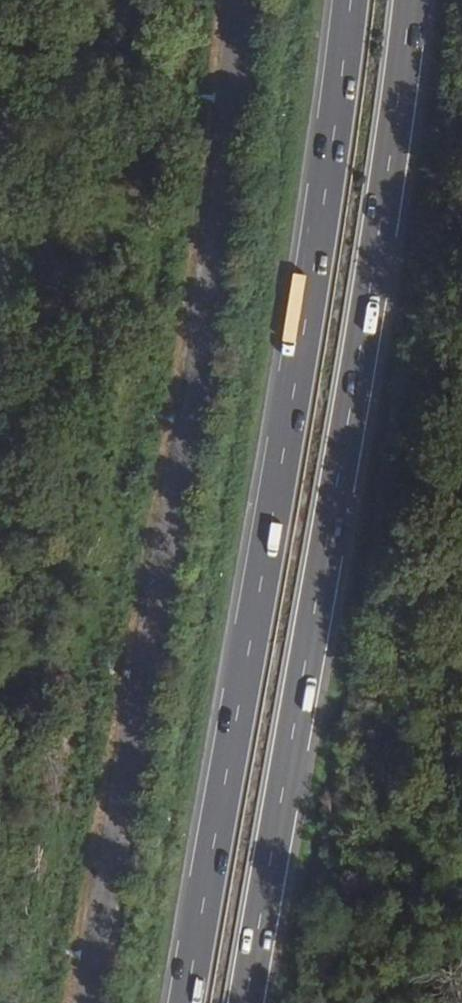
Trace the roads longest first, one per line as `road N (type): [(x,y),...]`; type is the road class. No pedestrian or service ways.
road 1 (trunk): [(246,1002),(380,223),(409,0)]
road 2 (trunk): [(350,0),(322,215),(187,1002)]
road 3 (unclassified): [(237,0),(176,487),(83,1002)]

